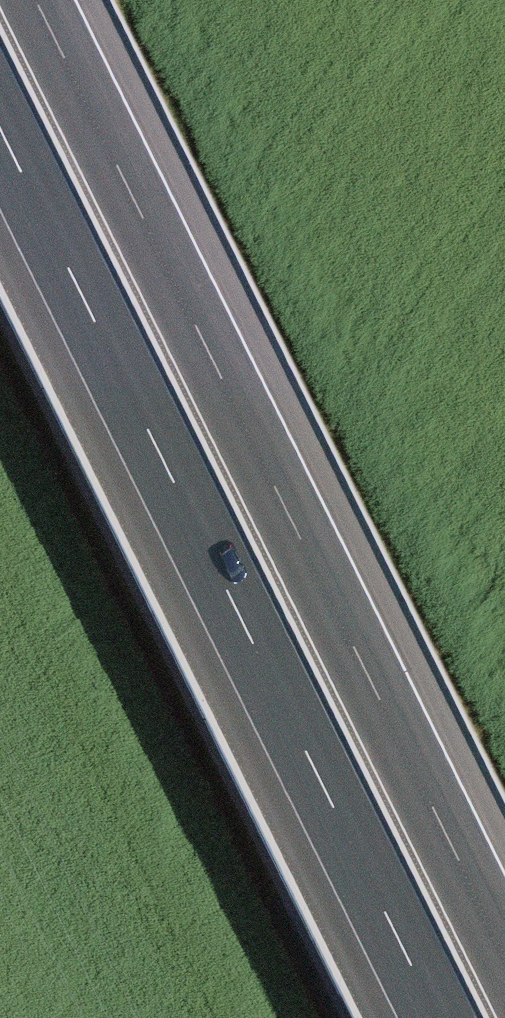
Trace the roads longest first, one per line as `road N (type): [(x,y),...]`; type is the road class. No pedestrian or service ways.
road 1 (motorway): [(504,954),(36,0)]
road 2 (motorway): [(0,129),(437,1017)]

